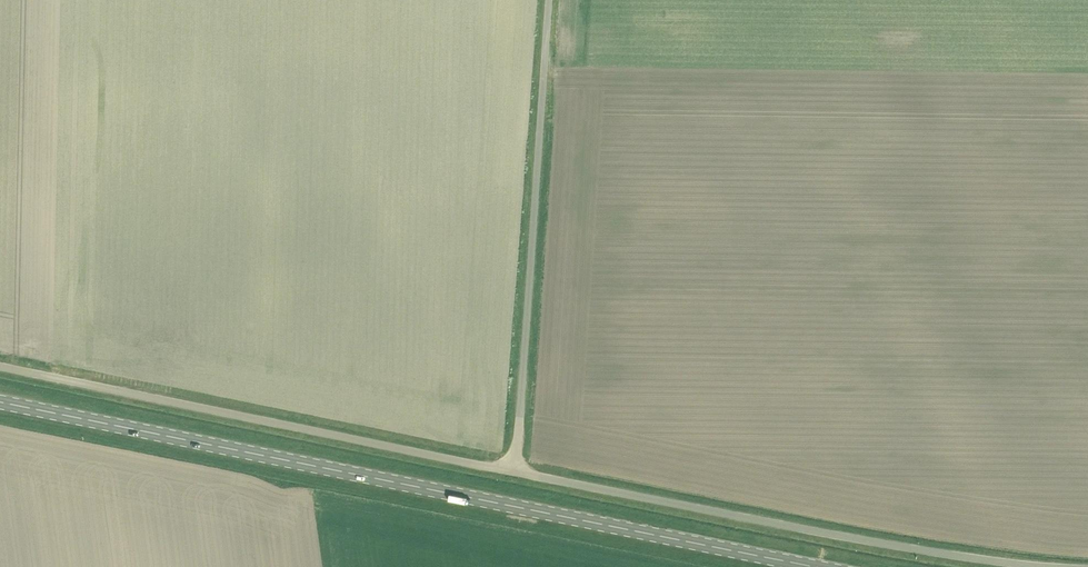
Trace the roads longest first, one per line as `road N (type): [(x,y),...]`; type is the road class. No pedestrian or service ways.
road 1 (primary): [(819,566),(0,402)]
road 2 (unclassified): [(514,472),(1052,566)]
road 3 (unclassified): [(0,367),(514,472)]
road 4 (unclassified): [(514,472),(548,0)]

